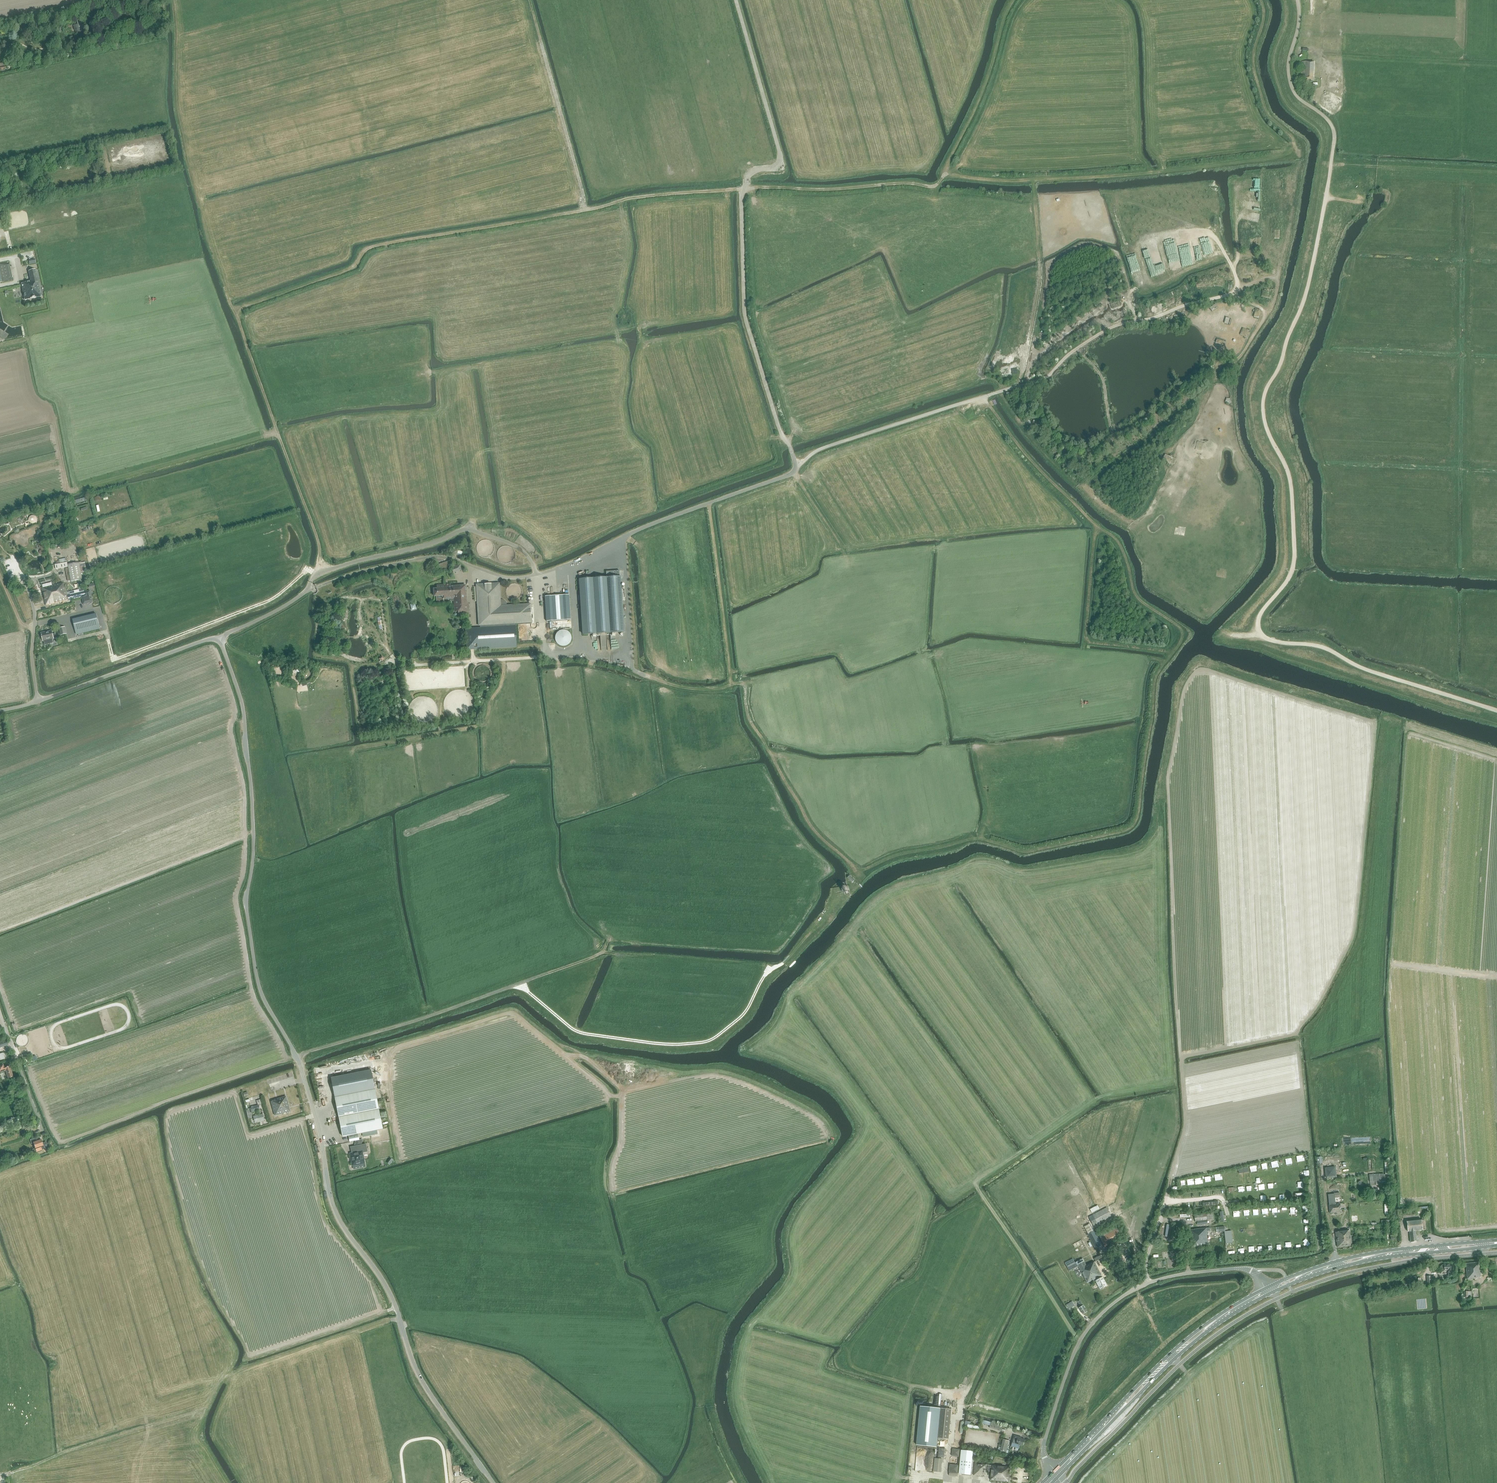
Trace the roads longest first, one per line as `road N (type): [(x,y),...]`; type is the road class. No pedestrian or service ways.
road 1 (unclassified): [(494,1482),(419,1377),(389,1291),(340,1222),(297,1059),(261,995),(246,906),(254,832),(244,712),(219,639)]
road 2 (track): [(321,572),(319,544),(246,343),(242,307),(356,265),(375,247),(632,196),(744,190)]
road 3 (track): [(1017,387),(1042,273),(1035,180),(945,172),(937,188),(751,185),(741,198),(747,314),(797,467)]
road 4 (track): [(732,684),(747,687),(749,721),(815,831),(857,868),(972,838),(1026,851),(1133,826),(1138,817),(1155,678),(1170,653),(1084,639)]
road 5 (track): [(611,937),(588,959),(297,1059),(287,1058),(250,983),(143,1023),(131,992),(17,1029),(5,1025)]
road 6 (track): [(1266,314),(1278,289),(1272,278),(1117,325),(1045,378),(816,451),(788,475),(709,503)]
road 7 (track): [(1035,180),(1297,152),(1299,143),(1267,111),(1252,62),(1264,17),(1260,0)]
road 8 (track): [(709,503),(526,577),(433,557),(317,587)]
road 9 (track): [(822,916),(786,961),(769,969),(748,1009),(710,1041),(583,1033),(520,983)]
road 10 (unclassified): [(1056,1475),(1043,1454),(1050,1423),(1077,1347),(1111,1306),(1161,1279),(1241,1268),(1266,1292)]
road 11 (track): [(1083,651),(1096,527),(1035,466),(985,396)]
road 12 (track): [(148,1426),(209,1407),(224,1377),(243,1369),(400,1318)]
road 13 (secondary): [(1056,1475),(1171,1357),(1266,1292)]
road 14 (track): [(1233,293),(1266,314),(1243,353),(1210,392),(1095,477)]
road 15 (track): [(99,609),(115,658),(271,600),(307,570),(317,574)]
road 16 (track): [(536,575),(548,653),(607,659),(683,687),(732,684)]
road 17 (secondary): [(1266,1292),(1369,1257),(1496,1243)]
road 18 (unclassified): [(0,711),(219,639)]
road 19 (track): [(585,210),(530,0)]
road 20 (track): [(736,0),(780,156),(749,173),(747,188)]
road 21 (track): [(1014,0),(945,172)]
road 22 (track): [(732,684),(709,503)]
road 23 (track): [(769,969),(602,953)]
road 24 (track): [(1496,173),(1331,164)]
road 25 (track): [(1229,1216),(1242,1242),(1300,1236),(1300,1220),(1244,1222)]
road 26 (track): [(0,1474),(148,1426)]
road 27 (track): [(1083,489),(1035,443),(998,385),(980,377)]

